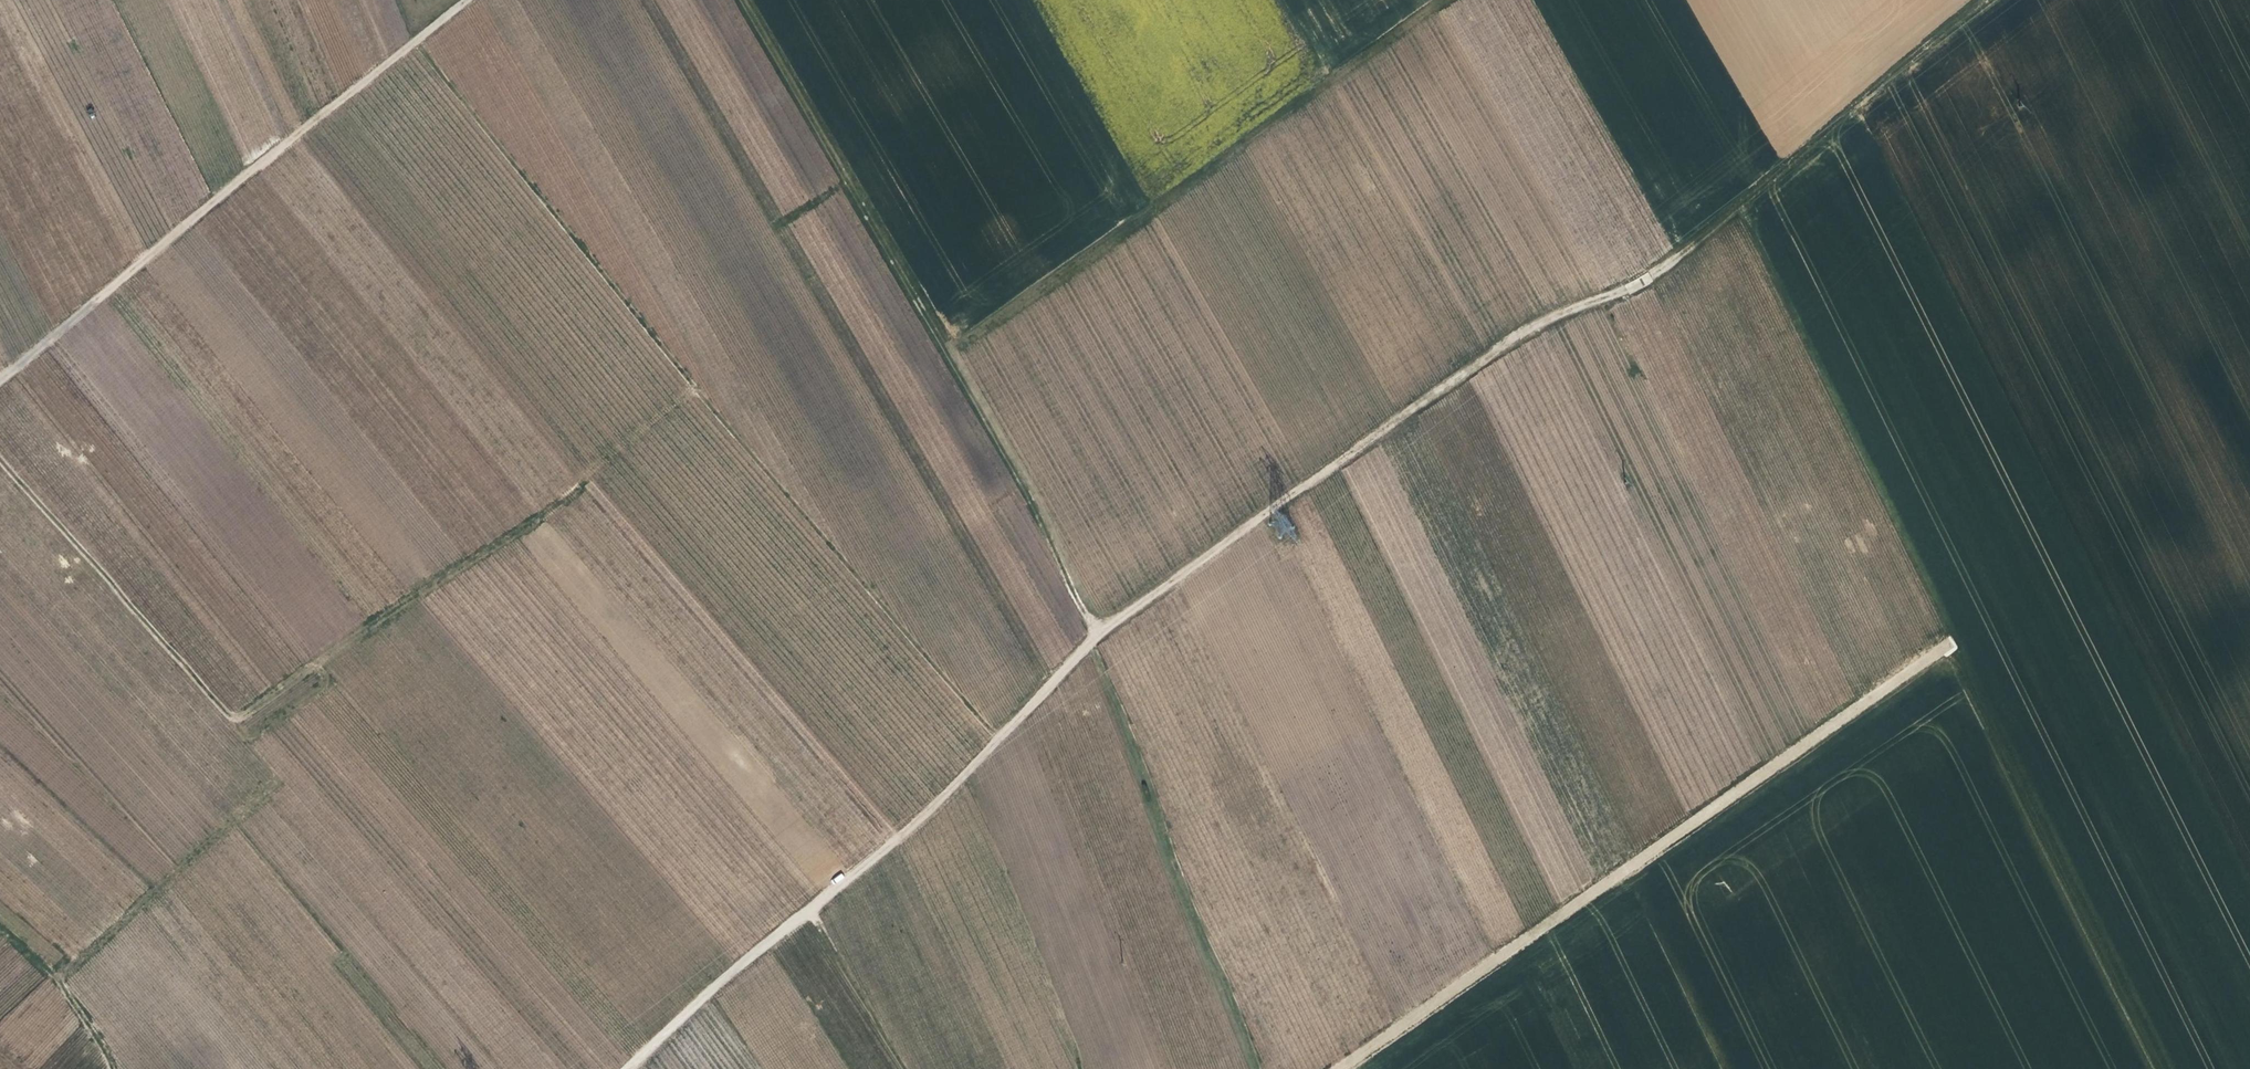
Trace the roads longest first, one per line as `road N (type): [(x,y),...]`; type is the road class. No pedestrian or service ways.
road 1 (track): [(631,1068),(925,824),(1096,632),(1514,338),(1646,282),(1989,0)]
road 2 (track): [(1096,632),(1044,515),(741,0)]
road 3 (track): [(0,379),(467,0)]

